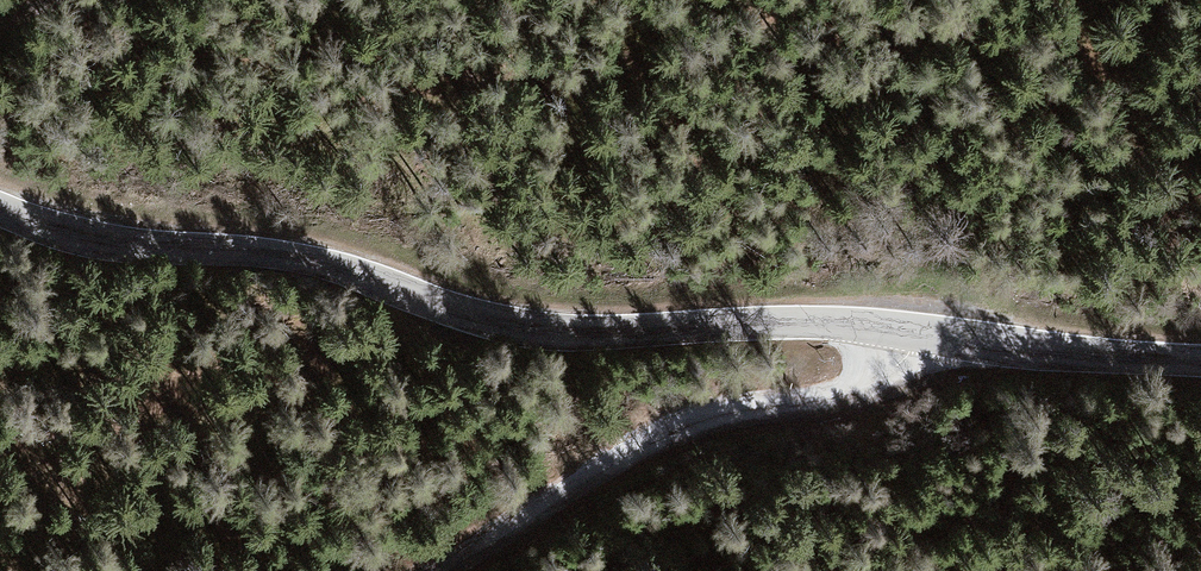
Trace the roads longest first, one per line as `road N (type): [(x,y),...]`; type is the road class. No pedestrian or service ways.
road 1 (tertiary): [(0,208),(94,240),(309,261),(461,314),(545,331),(813,322),(1200,363)]
road 2 (track): [(437,570),(650,436),(722,415),(851,406),(902,368),(910,332)]

